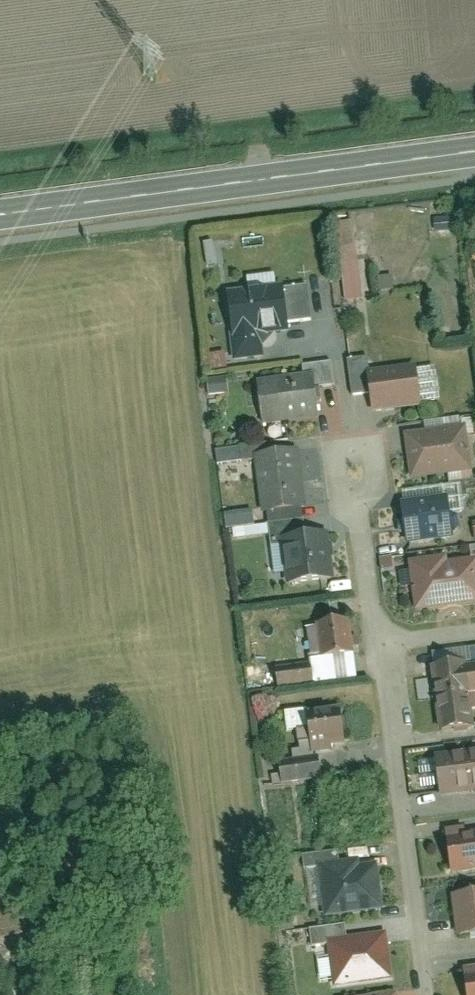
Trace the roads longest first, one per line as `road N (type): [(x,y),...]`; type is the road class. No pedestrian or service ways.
road 1 (primary): [(474,156),(0,218)]
road 2 (residential): [(383,647),(426,994)]
road 3 (residential): [(383,647),(355,434)]

